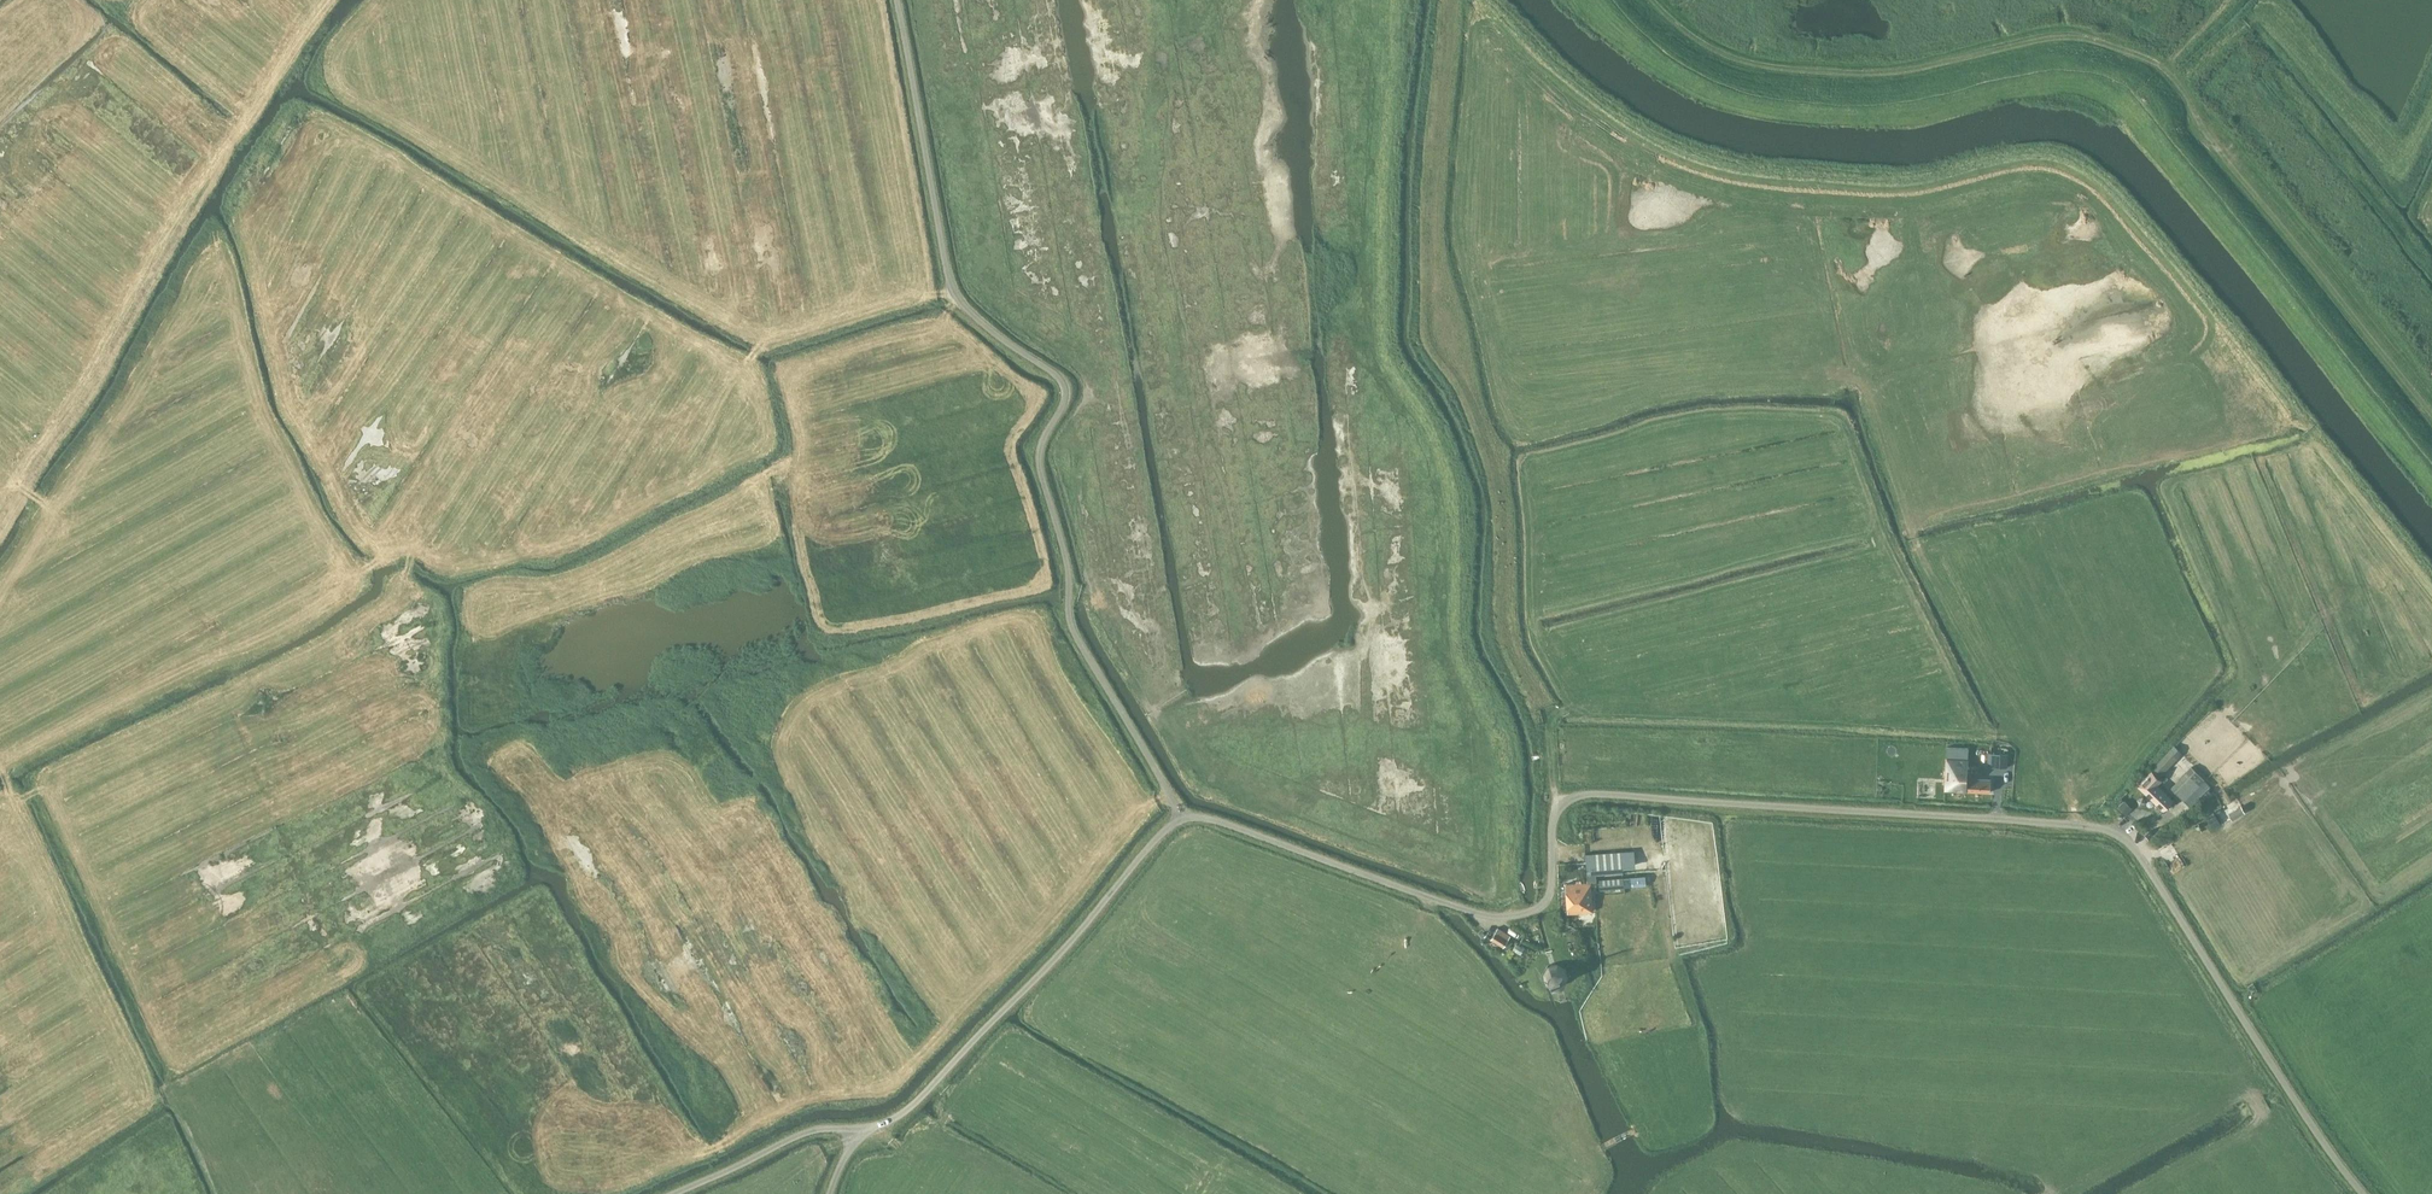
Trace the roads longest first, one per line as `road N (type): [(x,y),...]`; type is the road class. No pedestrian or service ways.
road 1 (unclassified): [(2362,1193),(2135,849),(2109,831),(1583,795),(1562,803),(1554,818),(1546,899),(1514,916),(1489,917),(1183,815)]
road 2 (track): [(1649,0),(1694,39),(1766,68),(1857,75),(2073,37),(2145,59),(2164,70),(2329,264),(2431,398)]
road 3 (unclassified): [(1183,815),(1070,622),(1070,576),(1039,460),(1064,408),(1064,384),(972,315),(952,289),(895,0)]
road 4 (unclassified): [(856,1133),(894,1122),(923,1098),(1183,815)]
road 5 (unclassified): [(672,1193),(809,1131),(856,1133)]

